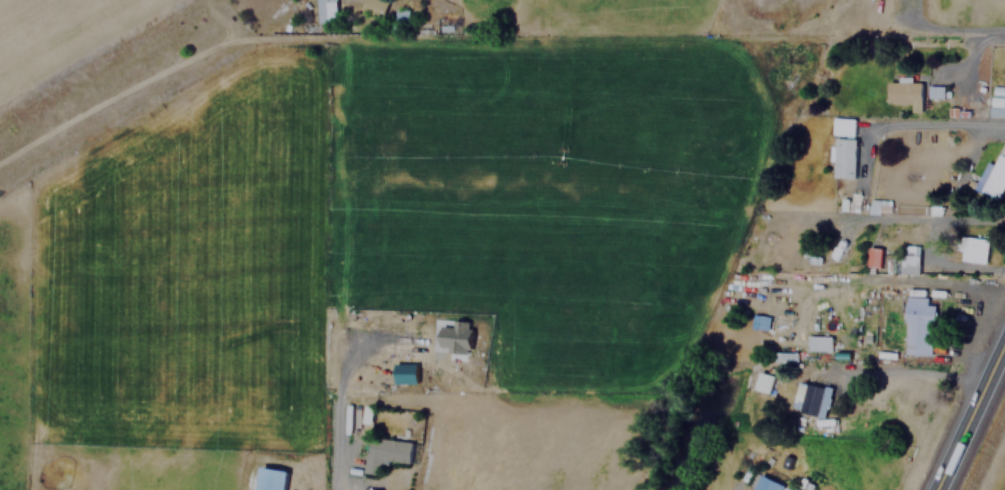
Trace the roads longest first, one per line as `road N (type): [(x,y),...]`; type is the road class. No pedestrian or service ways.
road 1 (trunk): [(937,489),(1004,341)]

